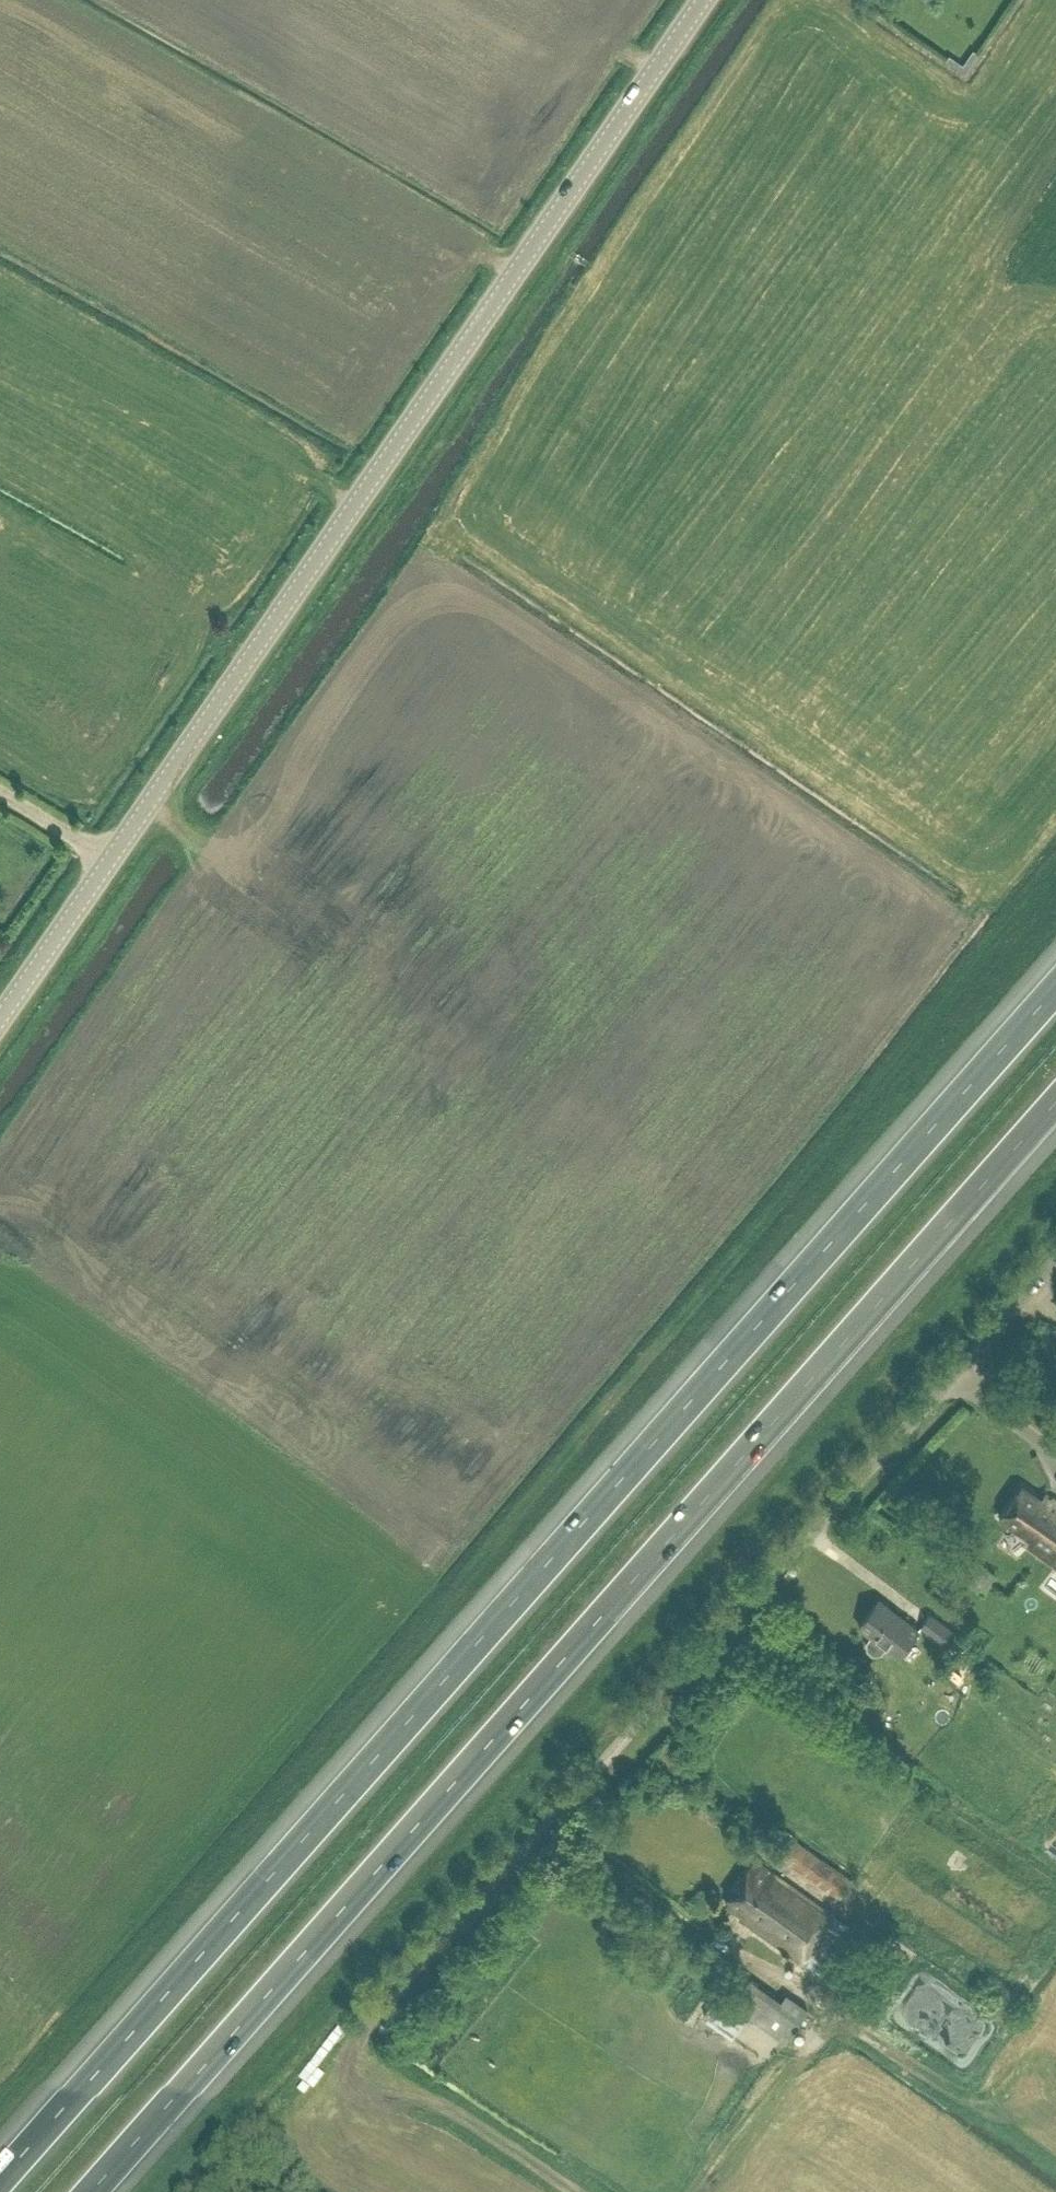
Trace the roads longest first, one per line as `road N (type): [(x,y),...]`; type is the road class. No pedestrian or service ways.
road 1 (motorway): [(1055,987),(0,2182)]
road 2 (motorway): [(91,2191),(1055,1102)]
road 3 (tertiary): [(0,1017),(702,0)]
road 4 (unclassified): [(367,2023),(950,1374)]
road 5 (track): [(367,2023),(397,2069),(584,2191)]
road 6 (unclassified): [(950,1374),(1055,1263)]
road 7 (unclassified): [(1055,1448),(950,1374)]

